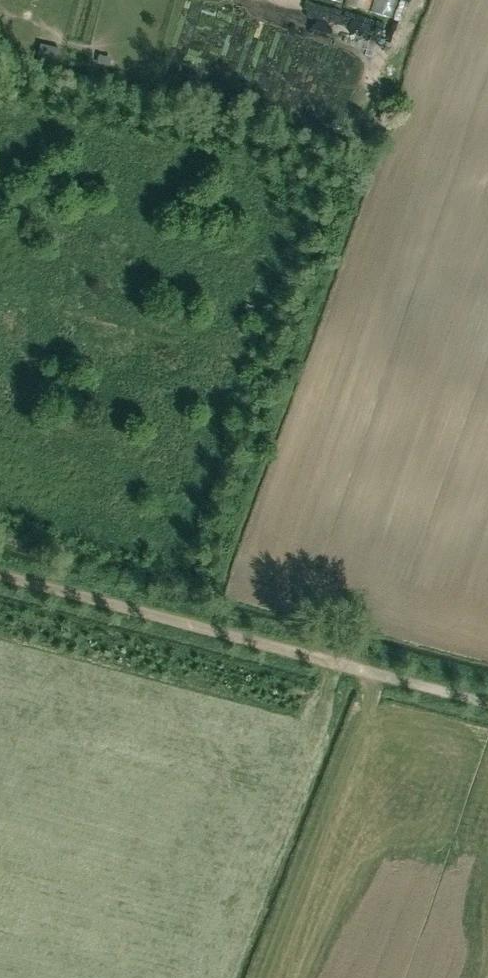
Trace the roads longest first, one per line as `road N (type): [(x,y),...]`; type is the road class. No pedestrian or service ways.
road 1 (unclassified): [(487,702),(0,574)]

